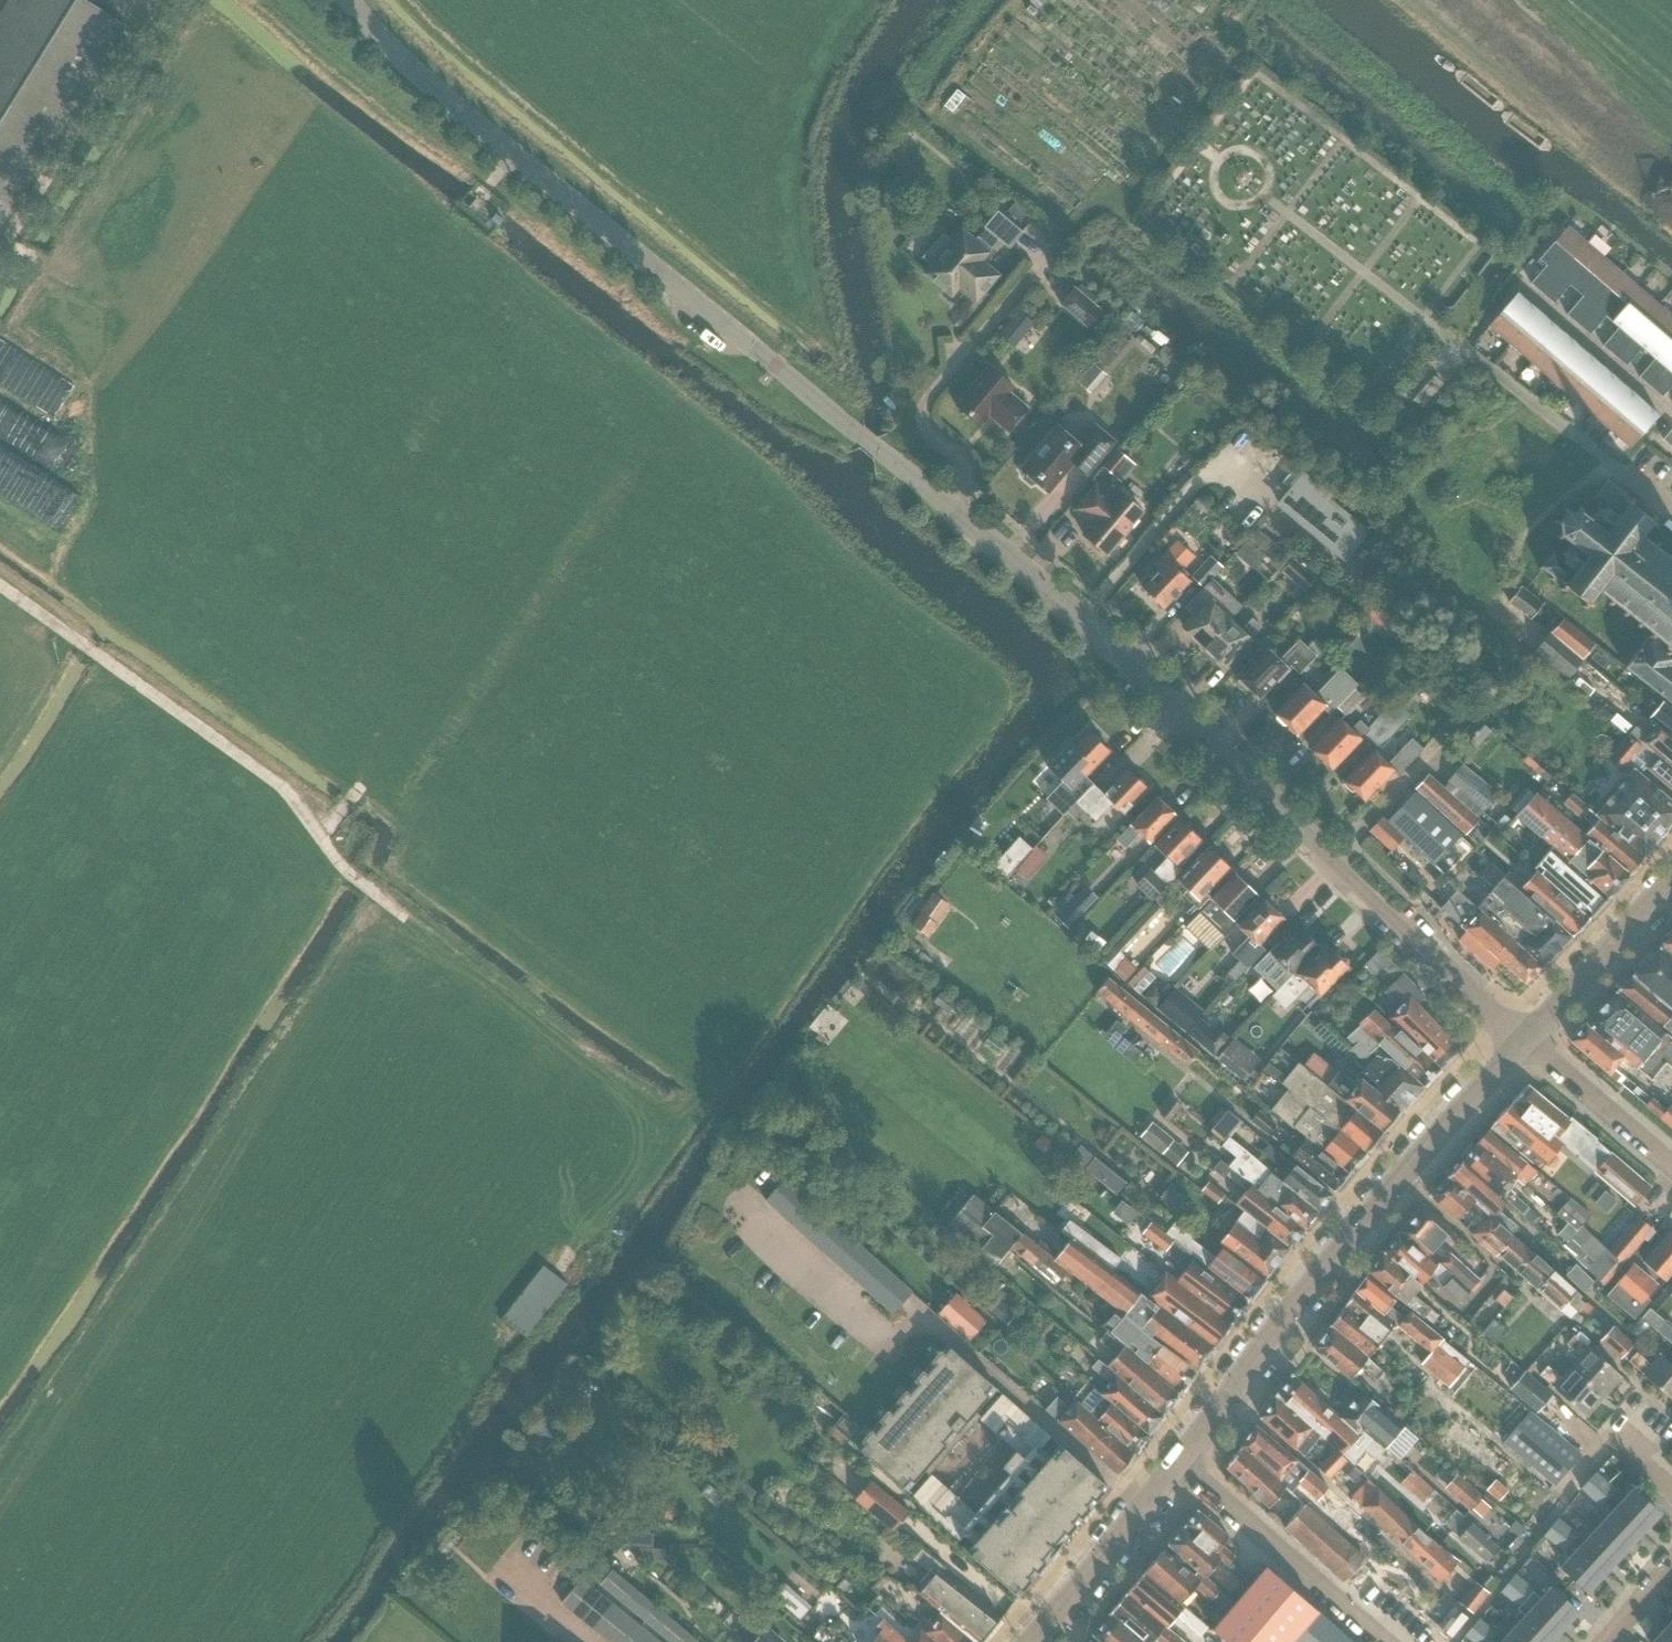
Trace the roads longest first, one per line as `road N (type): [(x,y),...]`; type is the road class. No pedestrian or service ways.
road 1 (tertiary): [(951,507),(411,63),(348,0)]
road 2 (tertiary): [(1529,1042),(951,507)]
road 3 (tertiary): [(1182,1461),(1367,1218),(1529,1042)]
road 4 (track): [(0,583),(283,786),(345,867),(405,913)]
road 5 (residential): [(951,507),(969,473),(934,436),(924,407),(1049,252)]
road 6 (unclassified): [(1380,1641),(1182,1461)]
road 7 (tertiary): [(1023,1641),(1182,1461)]
road 8 (tertiary): [(1529,1042),(1671,874)]
road 9 (unclassified): [(1671,1164),(1529,1042)]

